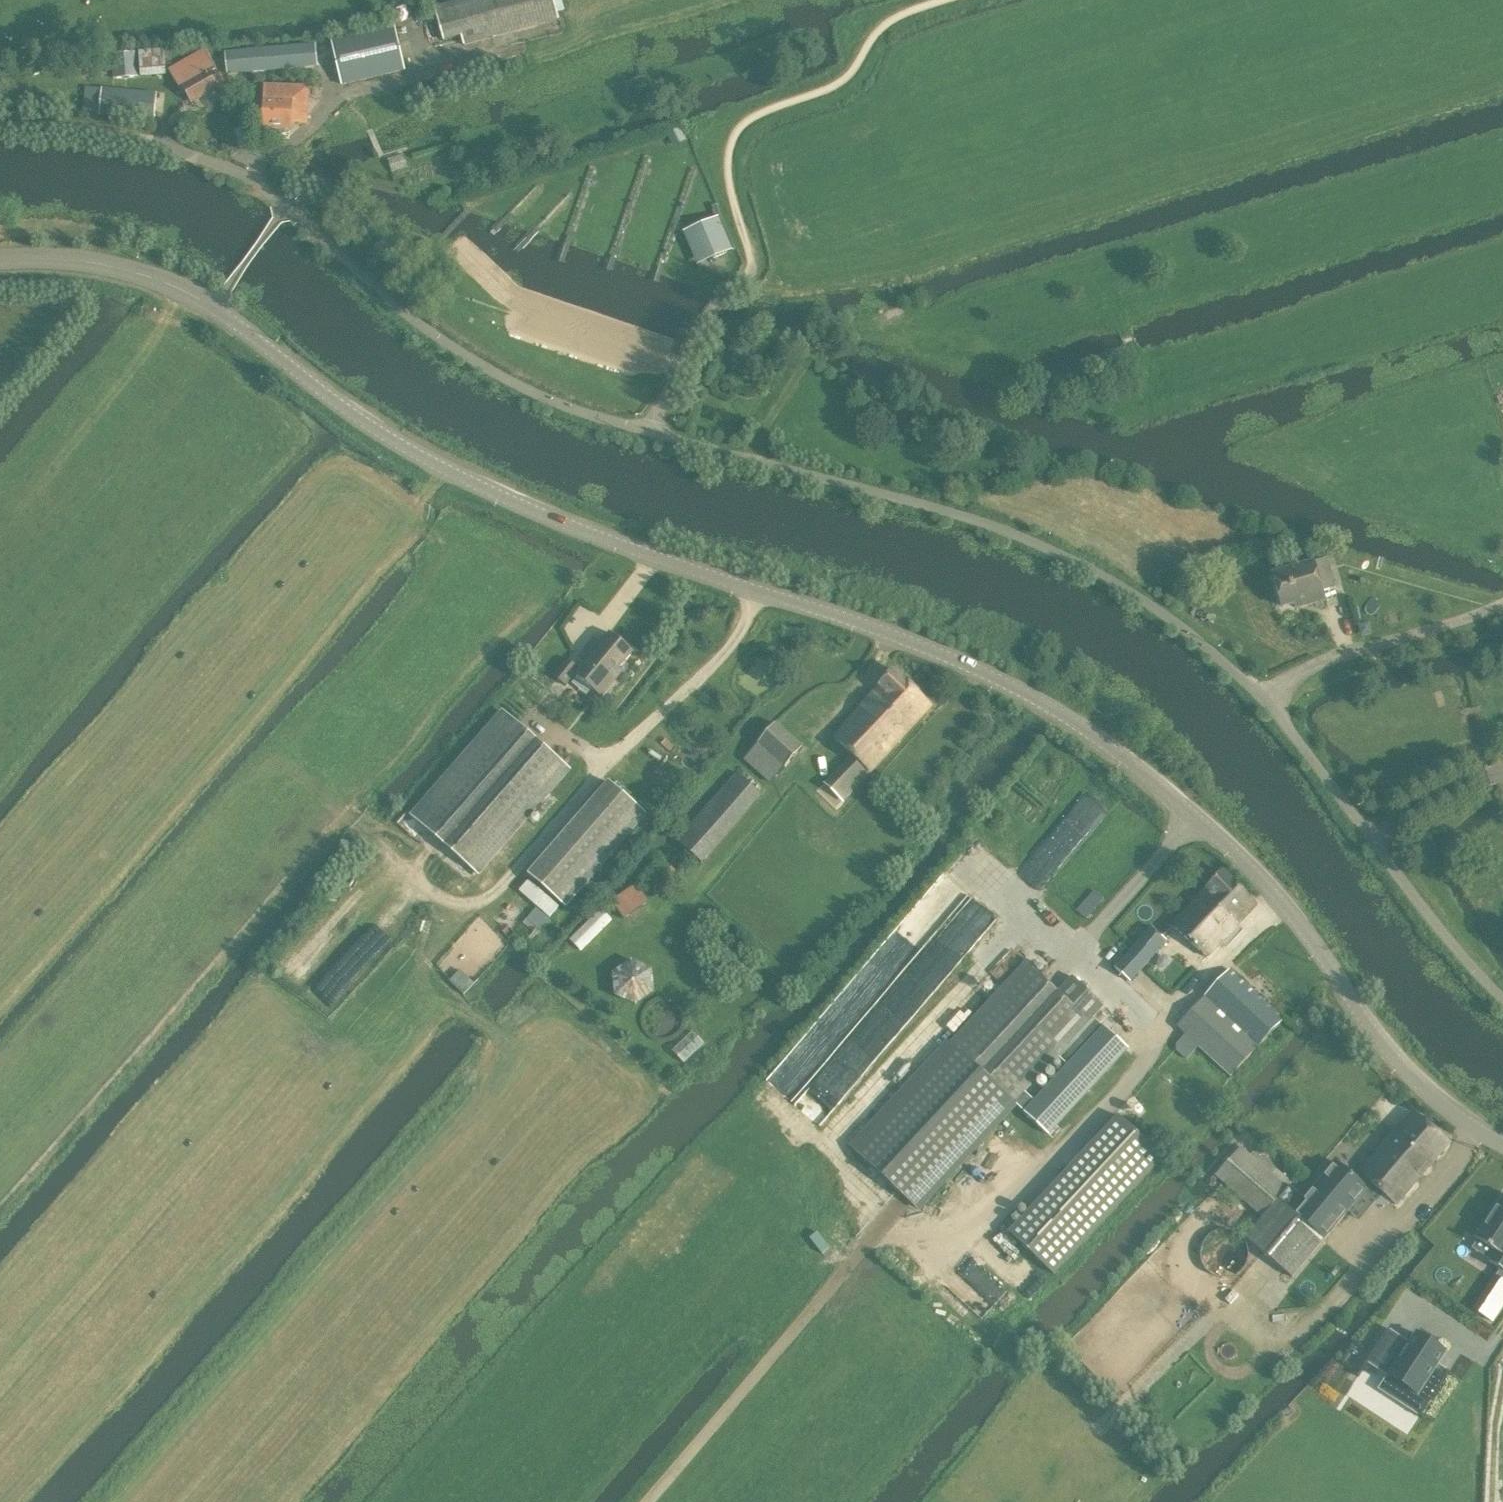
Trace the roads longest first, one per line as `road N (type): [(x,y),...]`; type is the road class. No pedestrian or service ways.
road 1 (unclassified): [(1502,998),(1420,904),(1267,702),(1195,637),(1125,589),(961,515),(576,410),(525,388),(402,311),(247,176),(113,134),(0,125)]
road 2 (tertiary): [(1502,1144),(1415,1080),(1247,867),(1136,765),(1039,699),(859,621),(639,552),(495,493),(403,447),(182,290),(104,265),(0,260)]
road 3 (track): [(647,1501),(897,1212),(801,1115)]
road 4 (track): [(752,460),(809,357),(840,330),(1074,279),(1098,292),(1119,323)]
road 5 (track): [(0,523),(182,290)]
road 6 (track): [(1267,702),(1324,660),(1502,603)]

